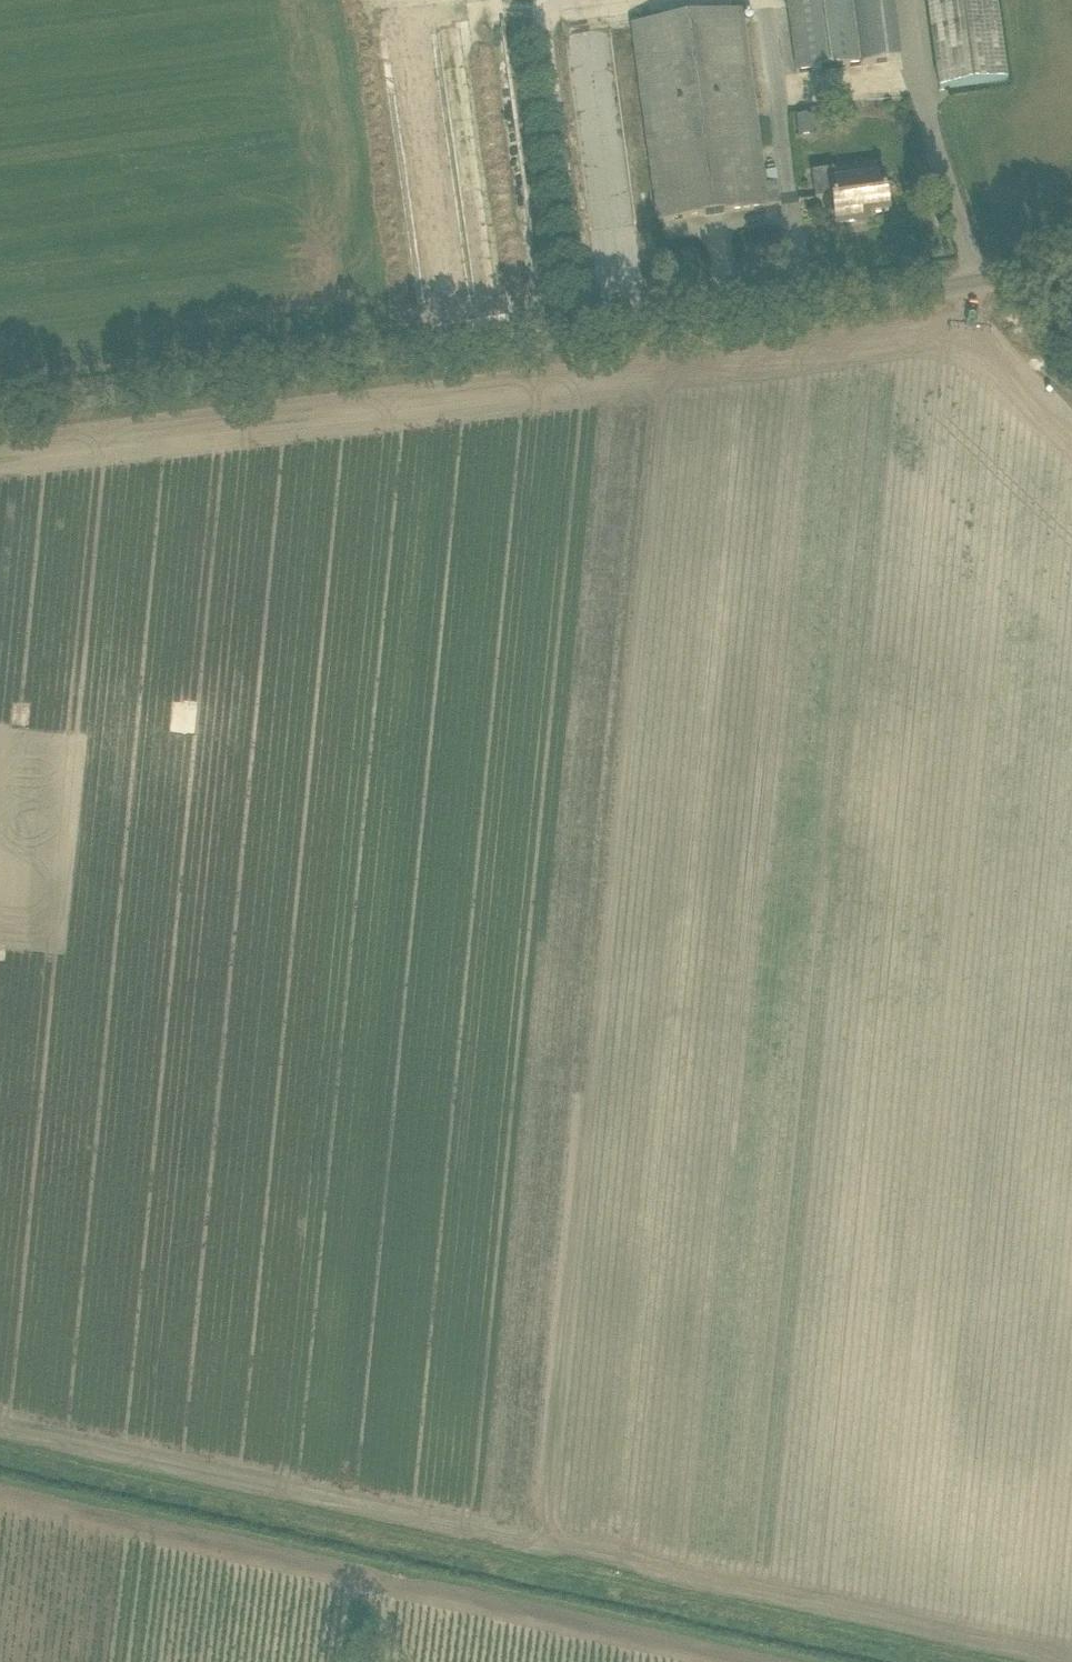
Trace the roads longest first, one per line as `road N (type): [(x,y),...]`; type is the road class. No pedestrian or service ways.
road 1 (unclassified): [(0,411),(865,301),(1071,248)]

